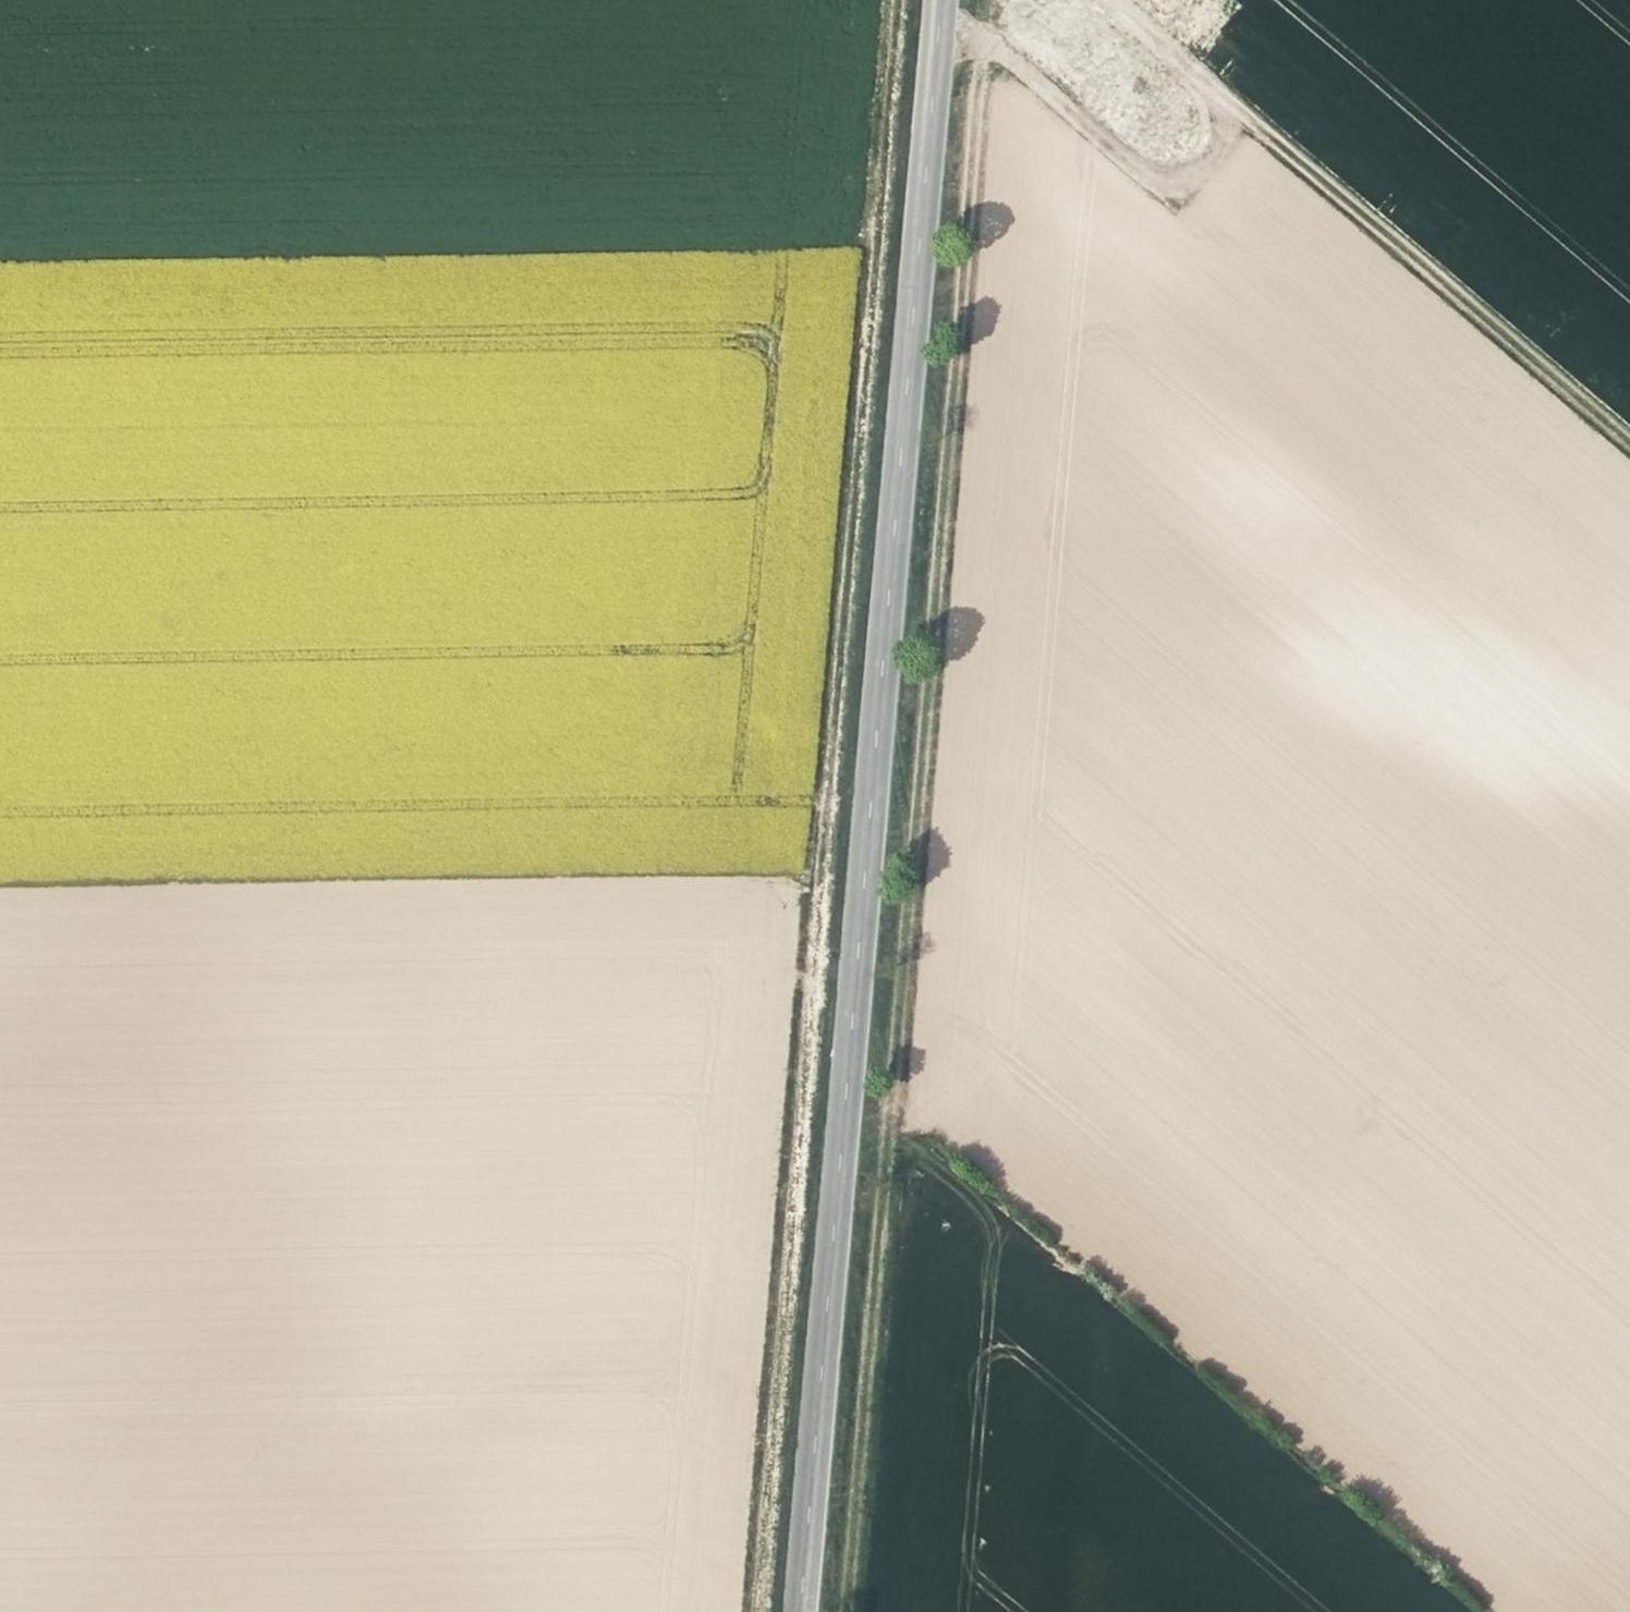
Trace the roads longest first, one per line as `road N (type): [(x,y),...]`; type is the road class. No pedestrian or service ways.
road 1 (tertiary): [(964,0),(896,606),(855,1280),(812,1611)]
road 2 (track): [(1629,459),(1088,0)]

